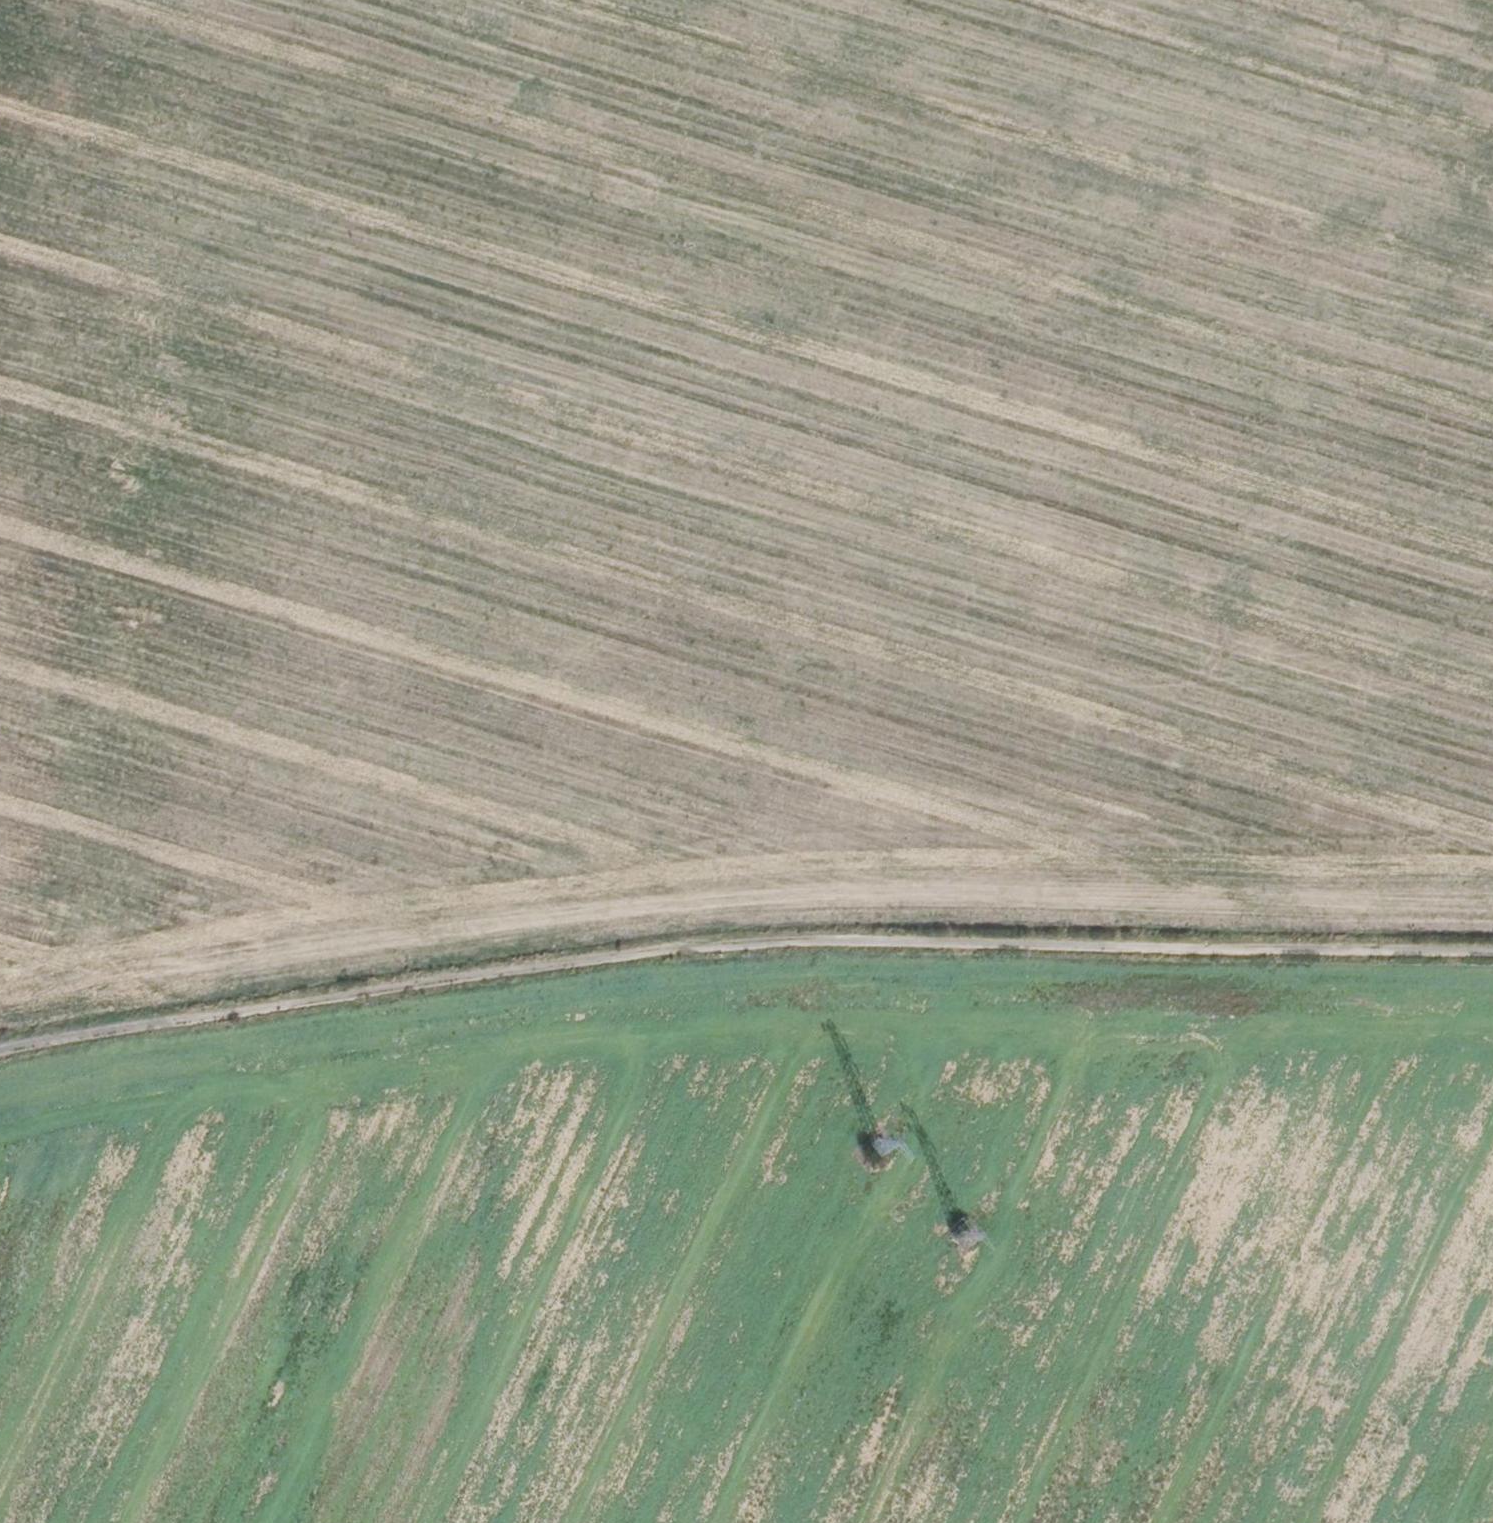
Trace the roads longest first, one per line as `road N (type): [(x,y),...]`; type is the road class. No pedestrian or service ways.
road 1 (track): [(0,1052),(705,948),(1492,953)]

